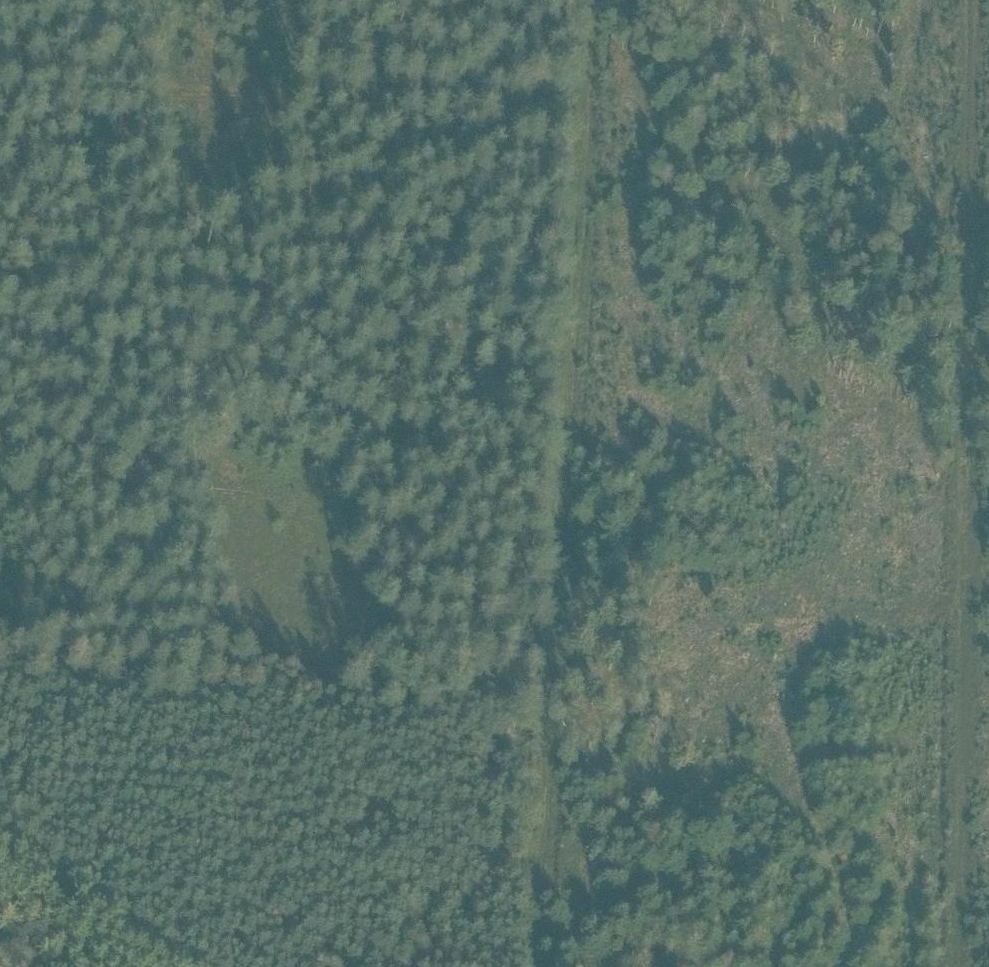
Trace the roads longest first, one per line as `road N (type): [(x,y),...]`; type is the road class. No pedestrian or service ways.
road 1 (track): [(574,0),(522,966)]
road 2 (track): [(946,966),(962,0)]

